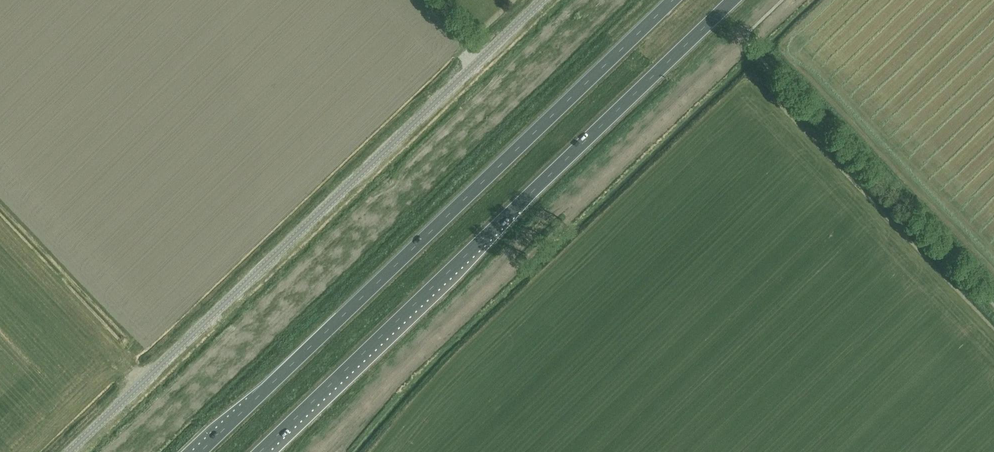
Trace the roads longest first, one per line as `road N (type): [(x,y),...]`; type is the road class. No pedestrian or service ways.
road 1 (trunk): [(673,0),(200,451)]
road 2 (trunk): [(261,451),(733,0)]
road 3 (unclassified): [(74,451),(543,0)]

